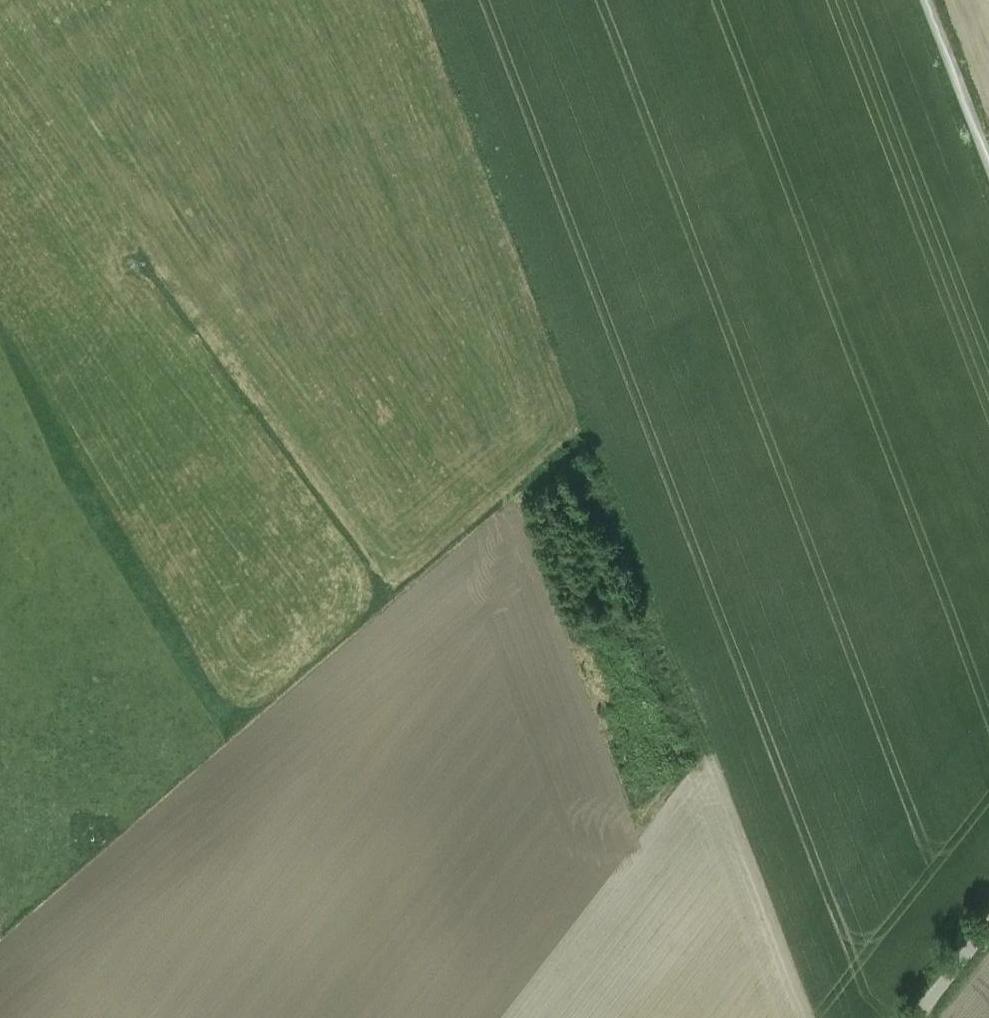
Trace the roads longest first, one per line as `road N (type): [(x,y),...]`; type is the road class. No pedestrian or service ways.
road 1 (unclassified): [(923,0),(988,172)]

